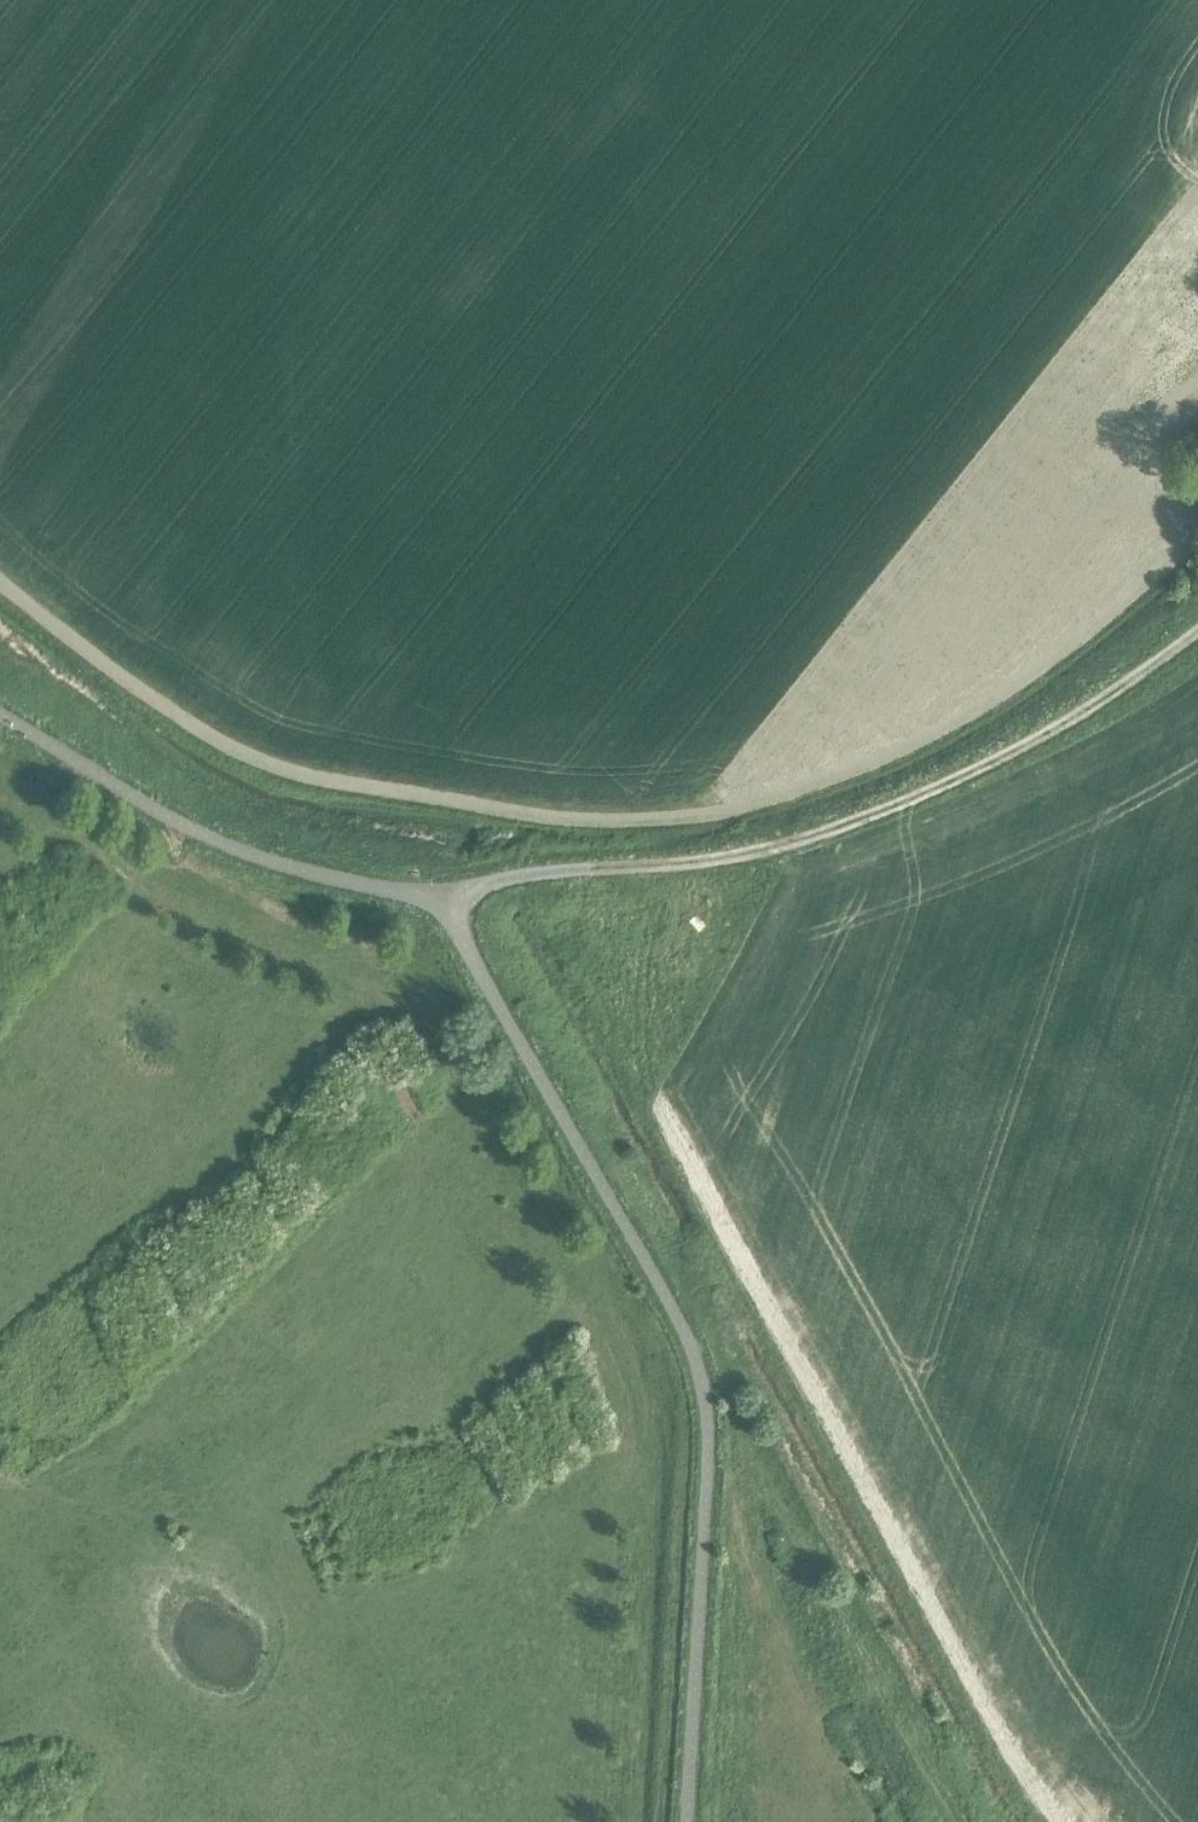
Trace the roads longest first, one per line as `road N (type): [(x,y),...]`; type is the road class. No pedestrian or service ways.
road 1 (track): [(589,868),(729,856),(841,824),(1016,750),(1197,628)]

